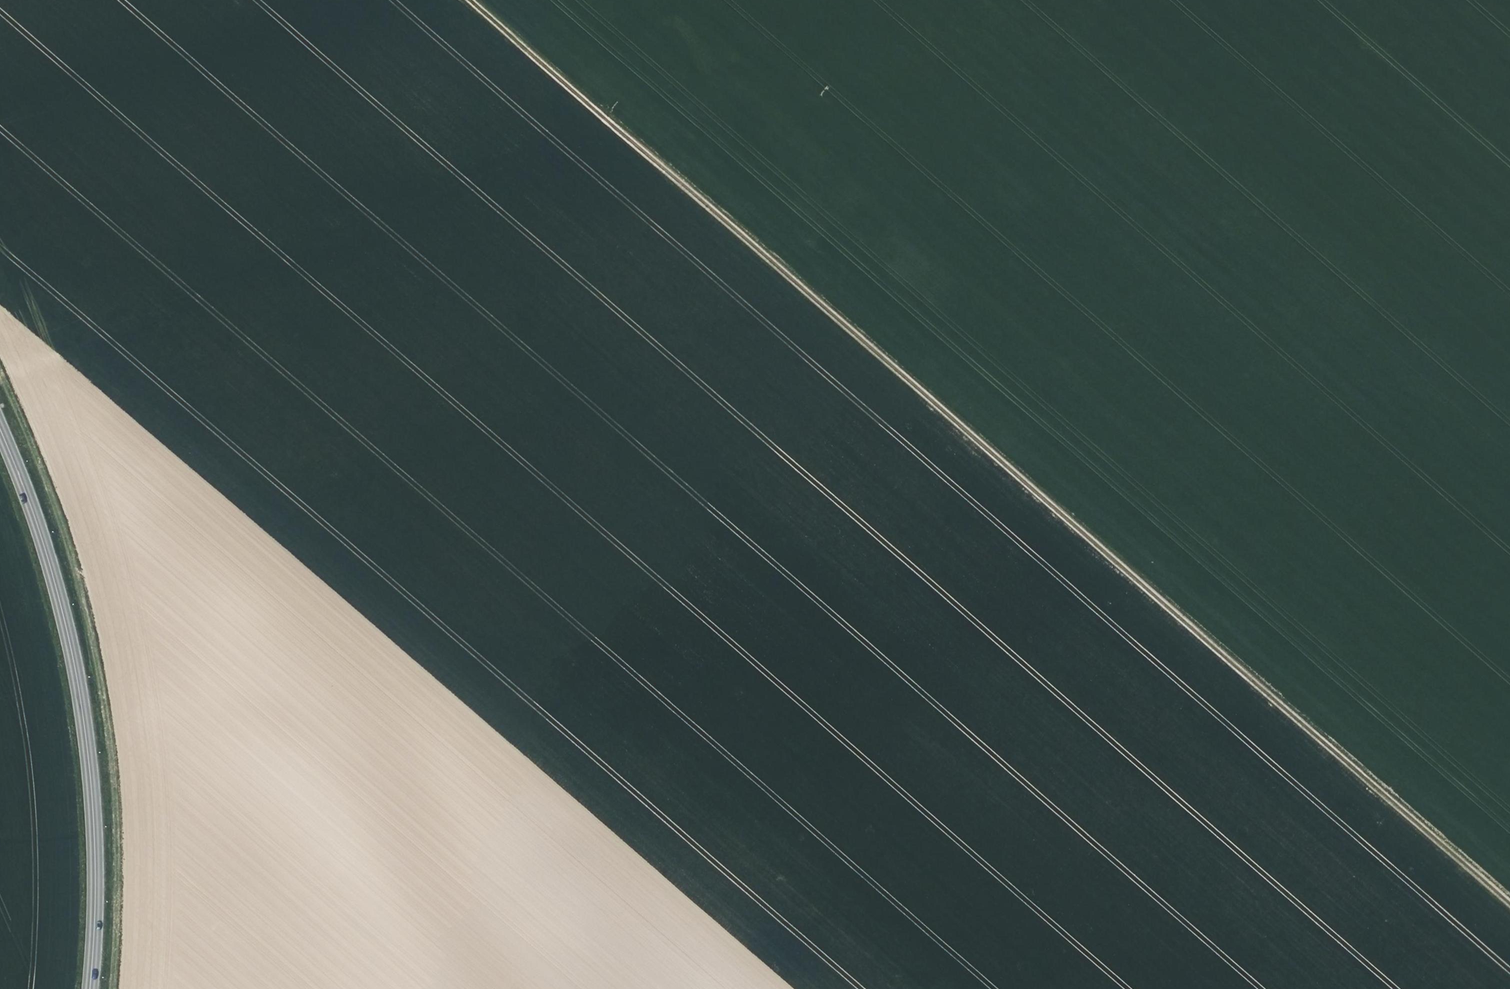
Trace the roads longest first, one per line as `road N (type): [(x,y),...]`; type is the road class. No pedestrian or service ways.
road 1 (track): [(606,117),(1509,904)]
road 2 (track): [(0,377),(606,117)]
road 3 (secondary): [(91,988),(94,840),(82,739),(58,617),(0,440)]
road 4 (track): [(606,117),(722,67),(723,47),(752,0)]
road 5 (track): [(470,0),(606,117)]

